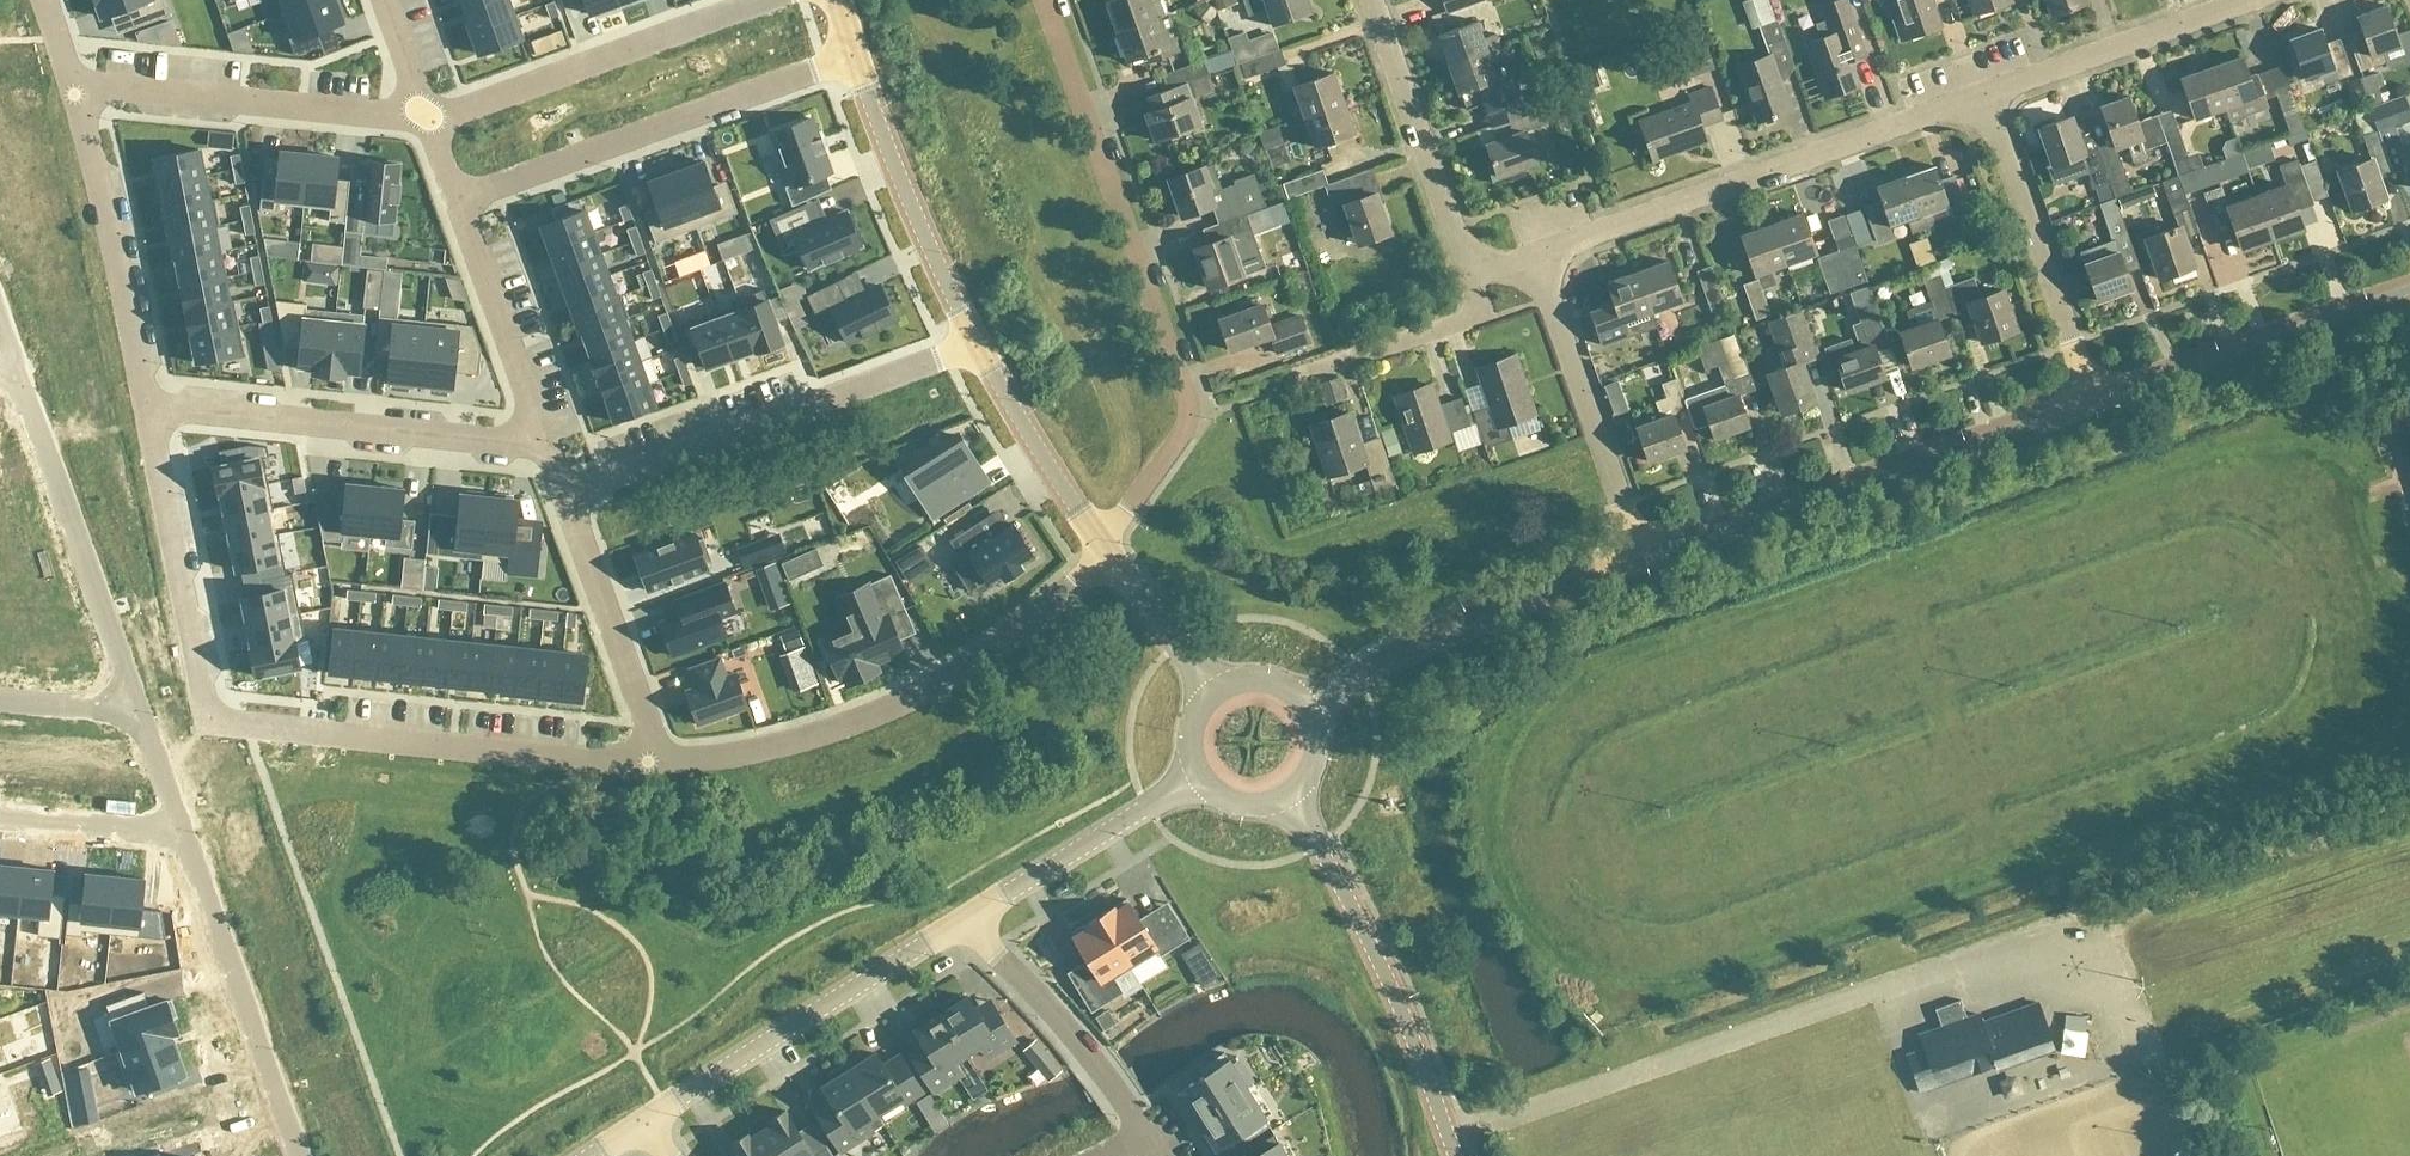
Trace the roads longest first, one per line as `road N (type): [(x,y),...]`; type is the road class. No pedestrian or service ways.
road 1 (residential): [(144,408),(205,727),(658,763)]
road 2 (residential): [(1103,547),(1188,426),(1189,408),(1041,0)]
road 3 (residential): [(658,763),(740,755),(829,733),(904,703),(1002,644),(1081,578),(1103,547)]
road 4 (tertiary): [(1636,565),(2090,407)]
road 5 (residential): [(1982,96),(1534,261)]
road 6 (residential): [(976,346),(561,495)]
road 7 (residential): [(455,204),(854,59)]
road 8 (residential): [(144,408),(544,449)]
road 9 (tertiary): [(1286,798),(1380,965),(1455,1155)]
road 10 (tertiary): [(644,1121),(968,919)]
road 11 (residential): [(771,0),(426,124)]
road 12 (tertiary): [(1305,708),(1438,636),(1636,565)]
road 13 (residential): [(426,124),(70,87)]
road 14 (residential): [(16,373),(136,710)]
road 15 (residential): [(174,820),(294,1155)]
road 16 (tertiary): [(2090,407),(2409,293)]
road 17 (residential): [(70,87),(144,408)]
road 18 (residential): [(2090,407),(1982,96)]
road 19 (residential): [(1636,565),(1534,261)]
road 20 (tertiary): [(976,346),(897,177),(854,59)]
road 21 (residential): [(1155,1155),(1088,1058),(968,919)]
road 22 (residential): [(1472,271),(1371,0)]
road 23 (residential): [(2253,0),(1982,96)]
road 24 (residential): [(561,495),(658,763)]
road 25 (tertiary): [(968,919),(1197,778)]
road 26 (residential): [(455,204),(544,449)]
road 27 (tertiary): [(1103,547),(976,346)]
road 28 (residential): [(1472,271),(1475,314),(1298,374)]
road 29 (tertiary): [(1210,694),(1103,547)]
road 30 (residential): [(174,820),(147,834),(0,820)]
road 31 (residential): [(136,710),(0,702)]
road 32 (residential): [(381,0),(426,124)]

